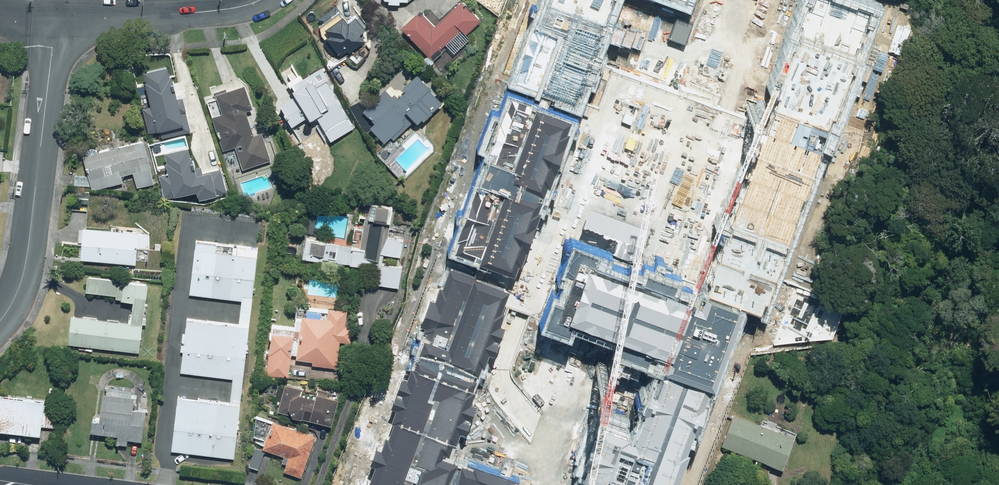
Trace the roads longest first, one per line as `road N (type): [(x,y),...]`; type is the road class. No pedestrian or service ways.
road 1 (residential): [(53,18),(29,252),(20,288),(0,318)]
road 2 (residential): [(53,18),(203,13),(259,0)]

